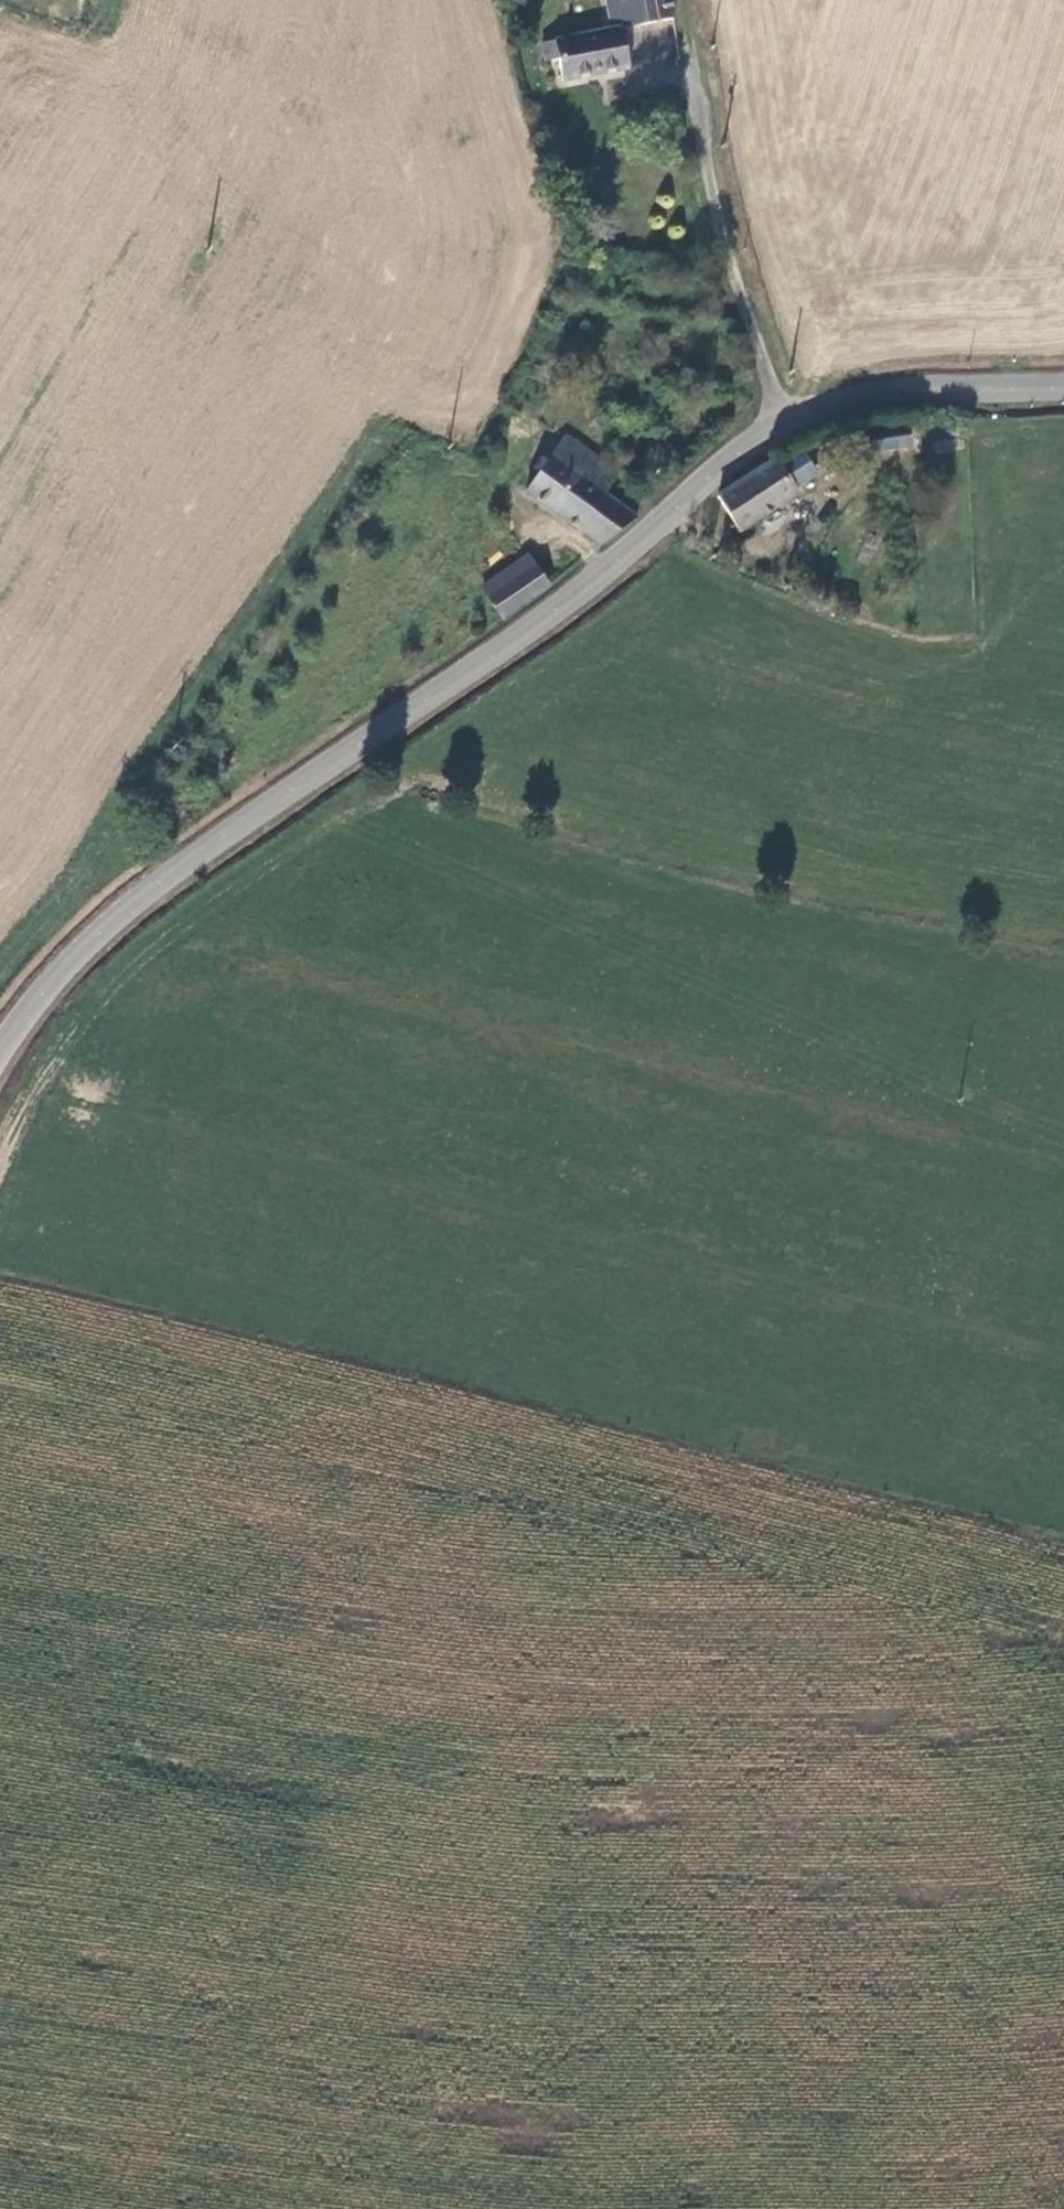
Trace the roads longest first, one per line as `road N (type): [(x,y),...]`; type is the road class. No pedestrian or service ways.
road 1 (tertiary): [(0,1047),(83,940),(174,868),(551,610),(775,424)]
road 2 (unclassified): [(775,424),(680,0)]
road 3 (tertiary): [(775,424),(861,393),(1063,385)]

